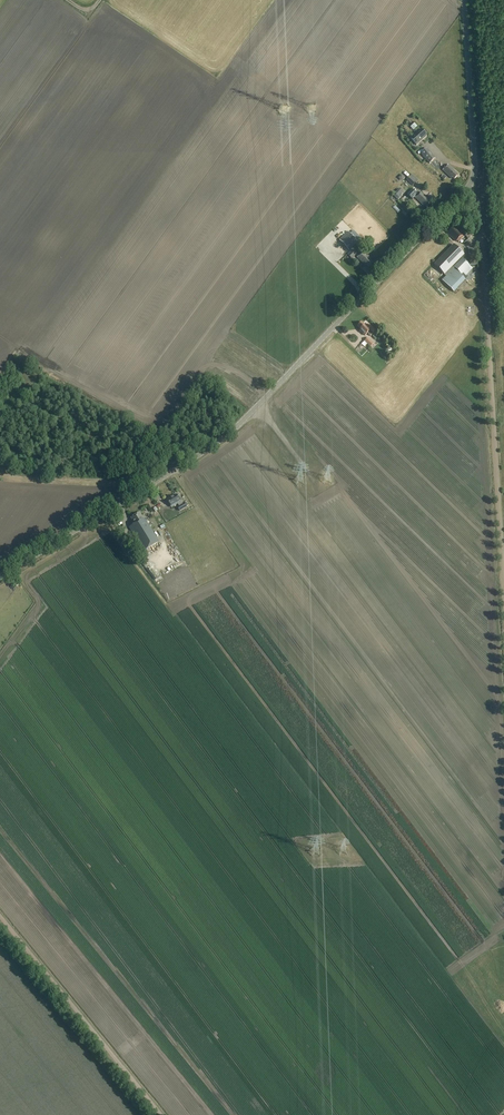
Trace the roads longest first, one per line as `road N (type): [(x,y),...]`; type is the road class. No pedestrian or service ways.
road 1 (tertiary): [(0,577),(235,429),(470,185)]
road 2 (track): [(503,601),(479,240)]
road 3 (track): [(161,1114),(0,916)]
road 4 (tertiary): [(470,185),(464,0)]

